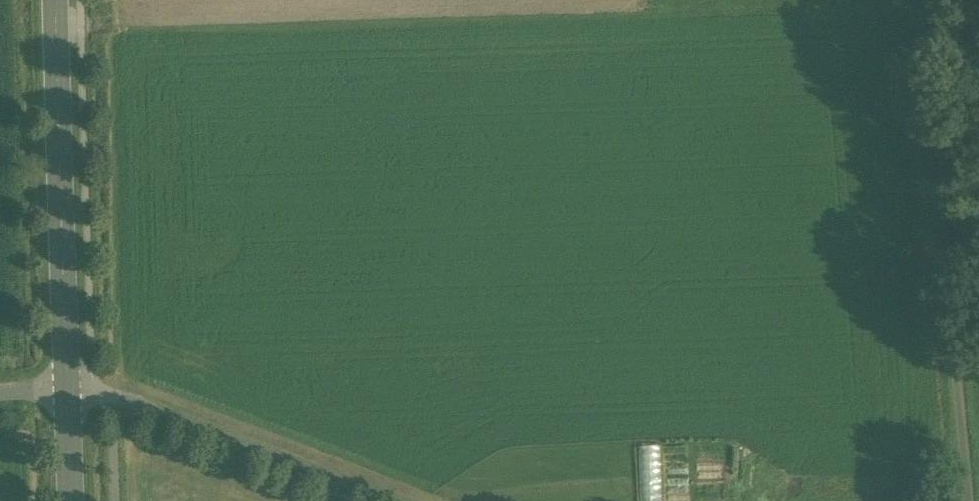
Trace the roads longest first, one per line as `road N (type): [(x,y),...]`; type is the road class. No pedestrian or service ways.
road 1 (unclassified): [(943,0),(928,50),(972,500)]
road 2 (secondary): [(66,388),(55,0)]
road 3 (unclassified): [(66,388),(145,408),(397,500)]

